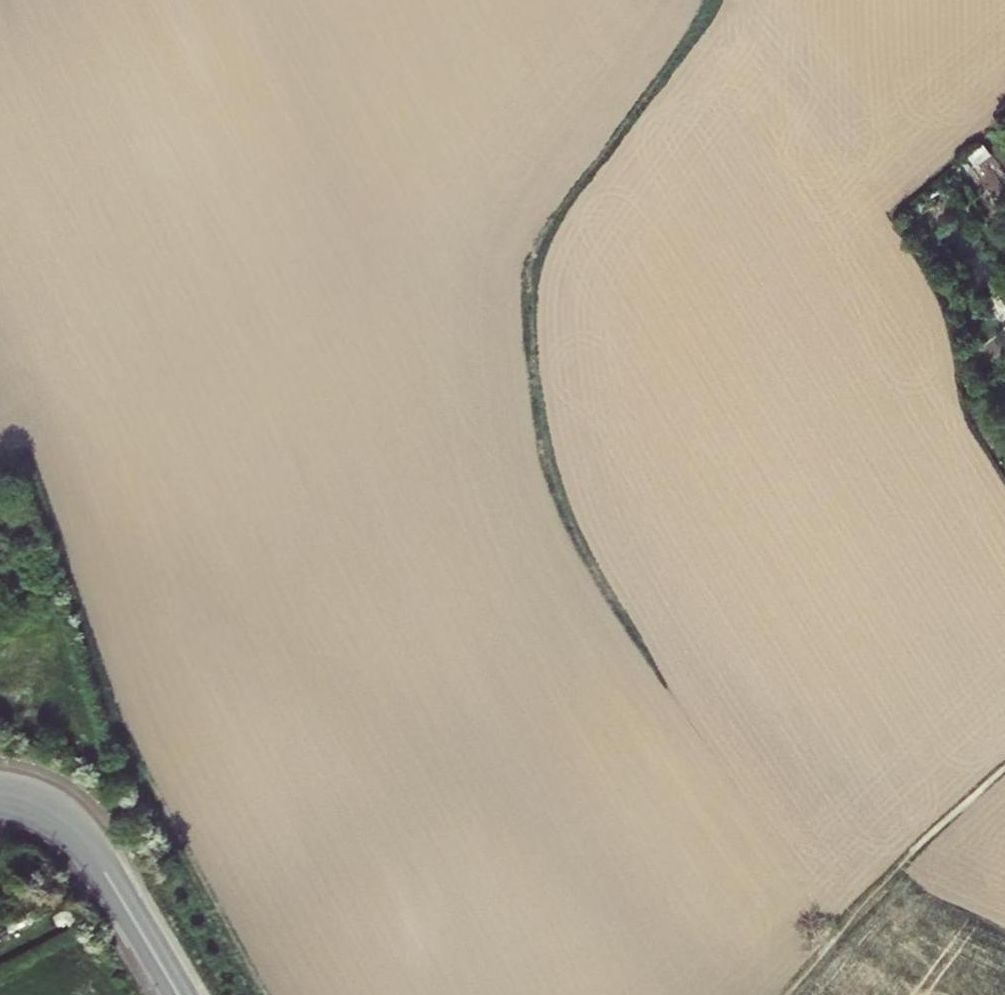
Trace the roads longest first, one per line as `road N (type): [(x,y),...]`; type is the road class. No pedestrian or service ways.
road 1 (track): [(788,994),(908,854),(1004,766)]
road 2 (unclassified): [(0,796),(39,806),(80,839),(178,994)]

